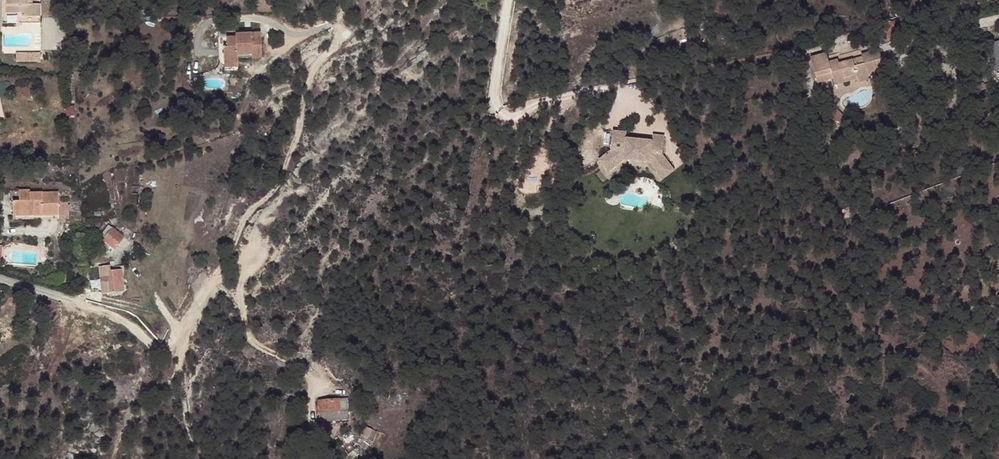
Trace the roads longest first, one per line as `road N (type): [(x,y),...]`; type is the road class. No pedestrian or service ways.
road 1 (track): [(337,25),(331,50),(310,75),(278,183),(242,223),(212,283)]
road 2 (residential): [(0,280),(107,313),(166,350),(212,283)]

